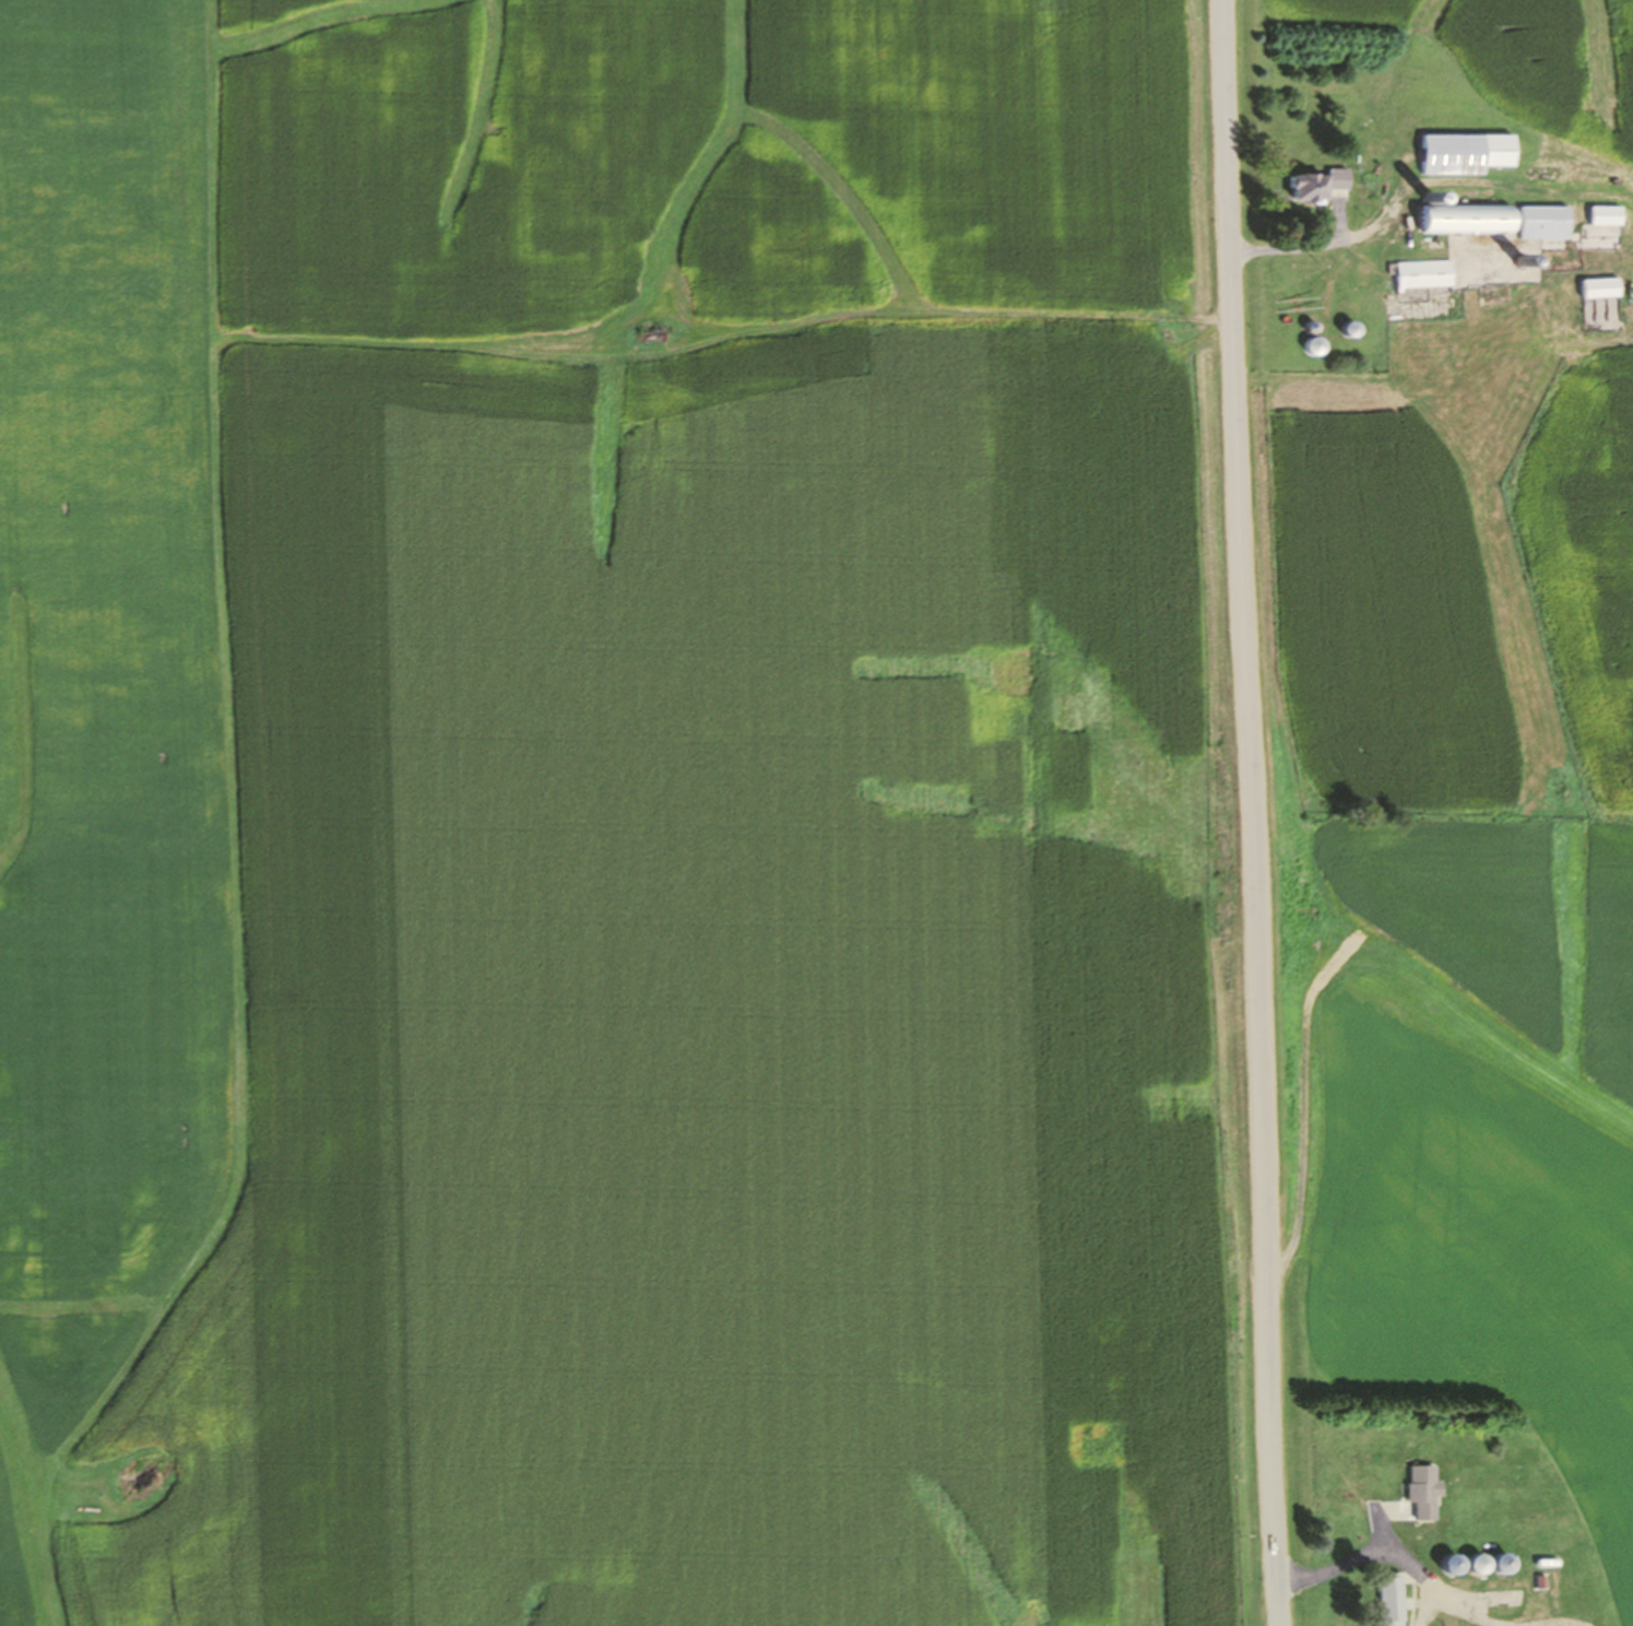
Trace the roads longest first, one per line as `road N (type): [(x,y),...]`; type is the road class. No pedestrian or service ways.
road 1 (secondary): [(1283,1625),(1223,0)]

